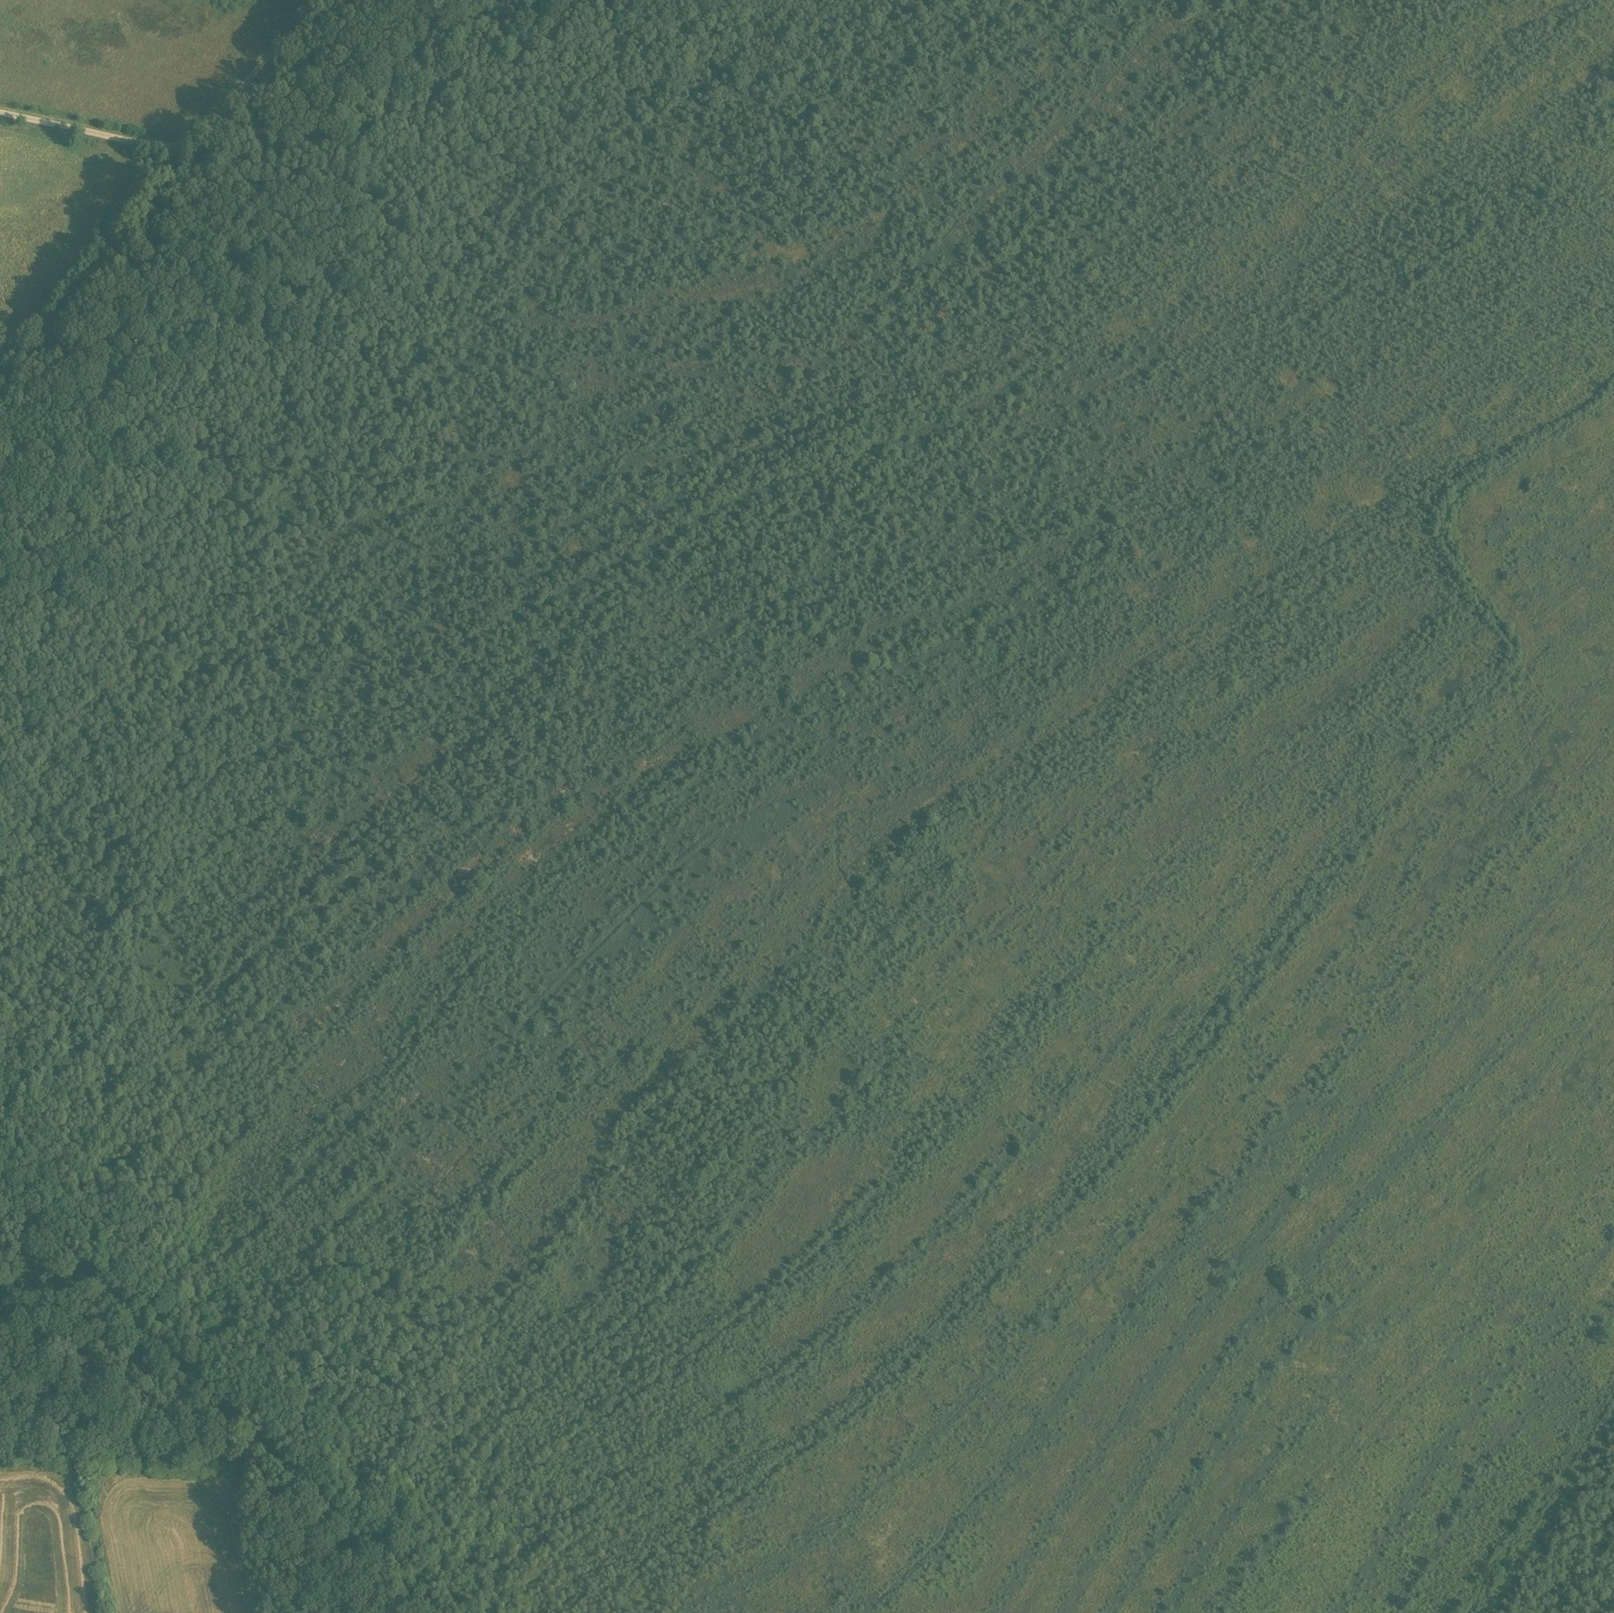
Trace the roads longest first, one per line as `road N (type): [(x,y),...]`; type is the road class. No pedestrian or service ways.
road 1 (track): [(265,1453),(210,1462),(0,1456)]
road 2 (track): [(182,152),(199,144),(313,0)]
road 3 (track): [(0,113),(182,152)]

